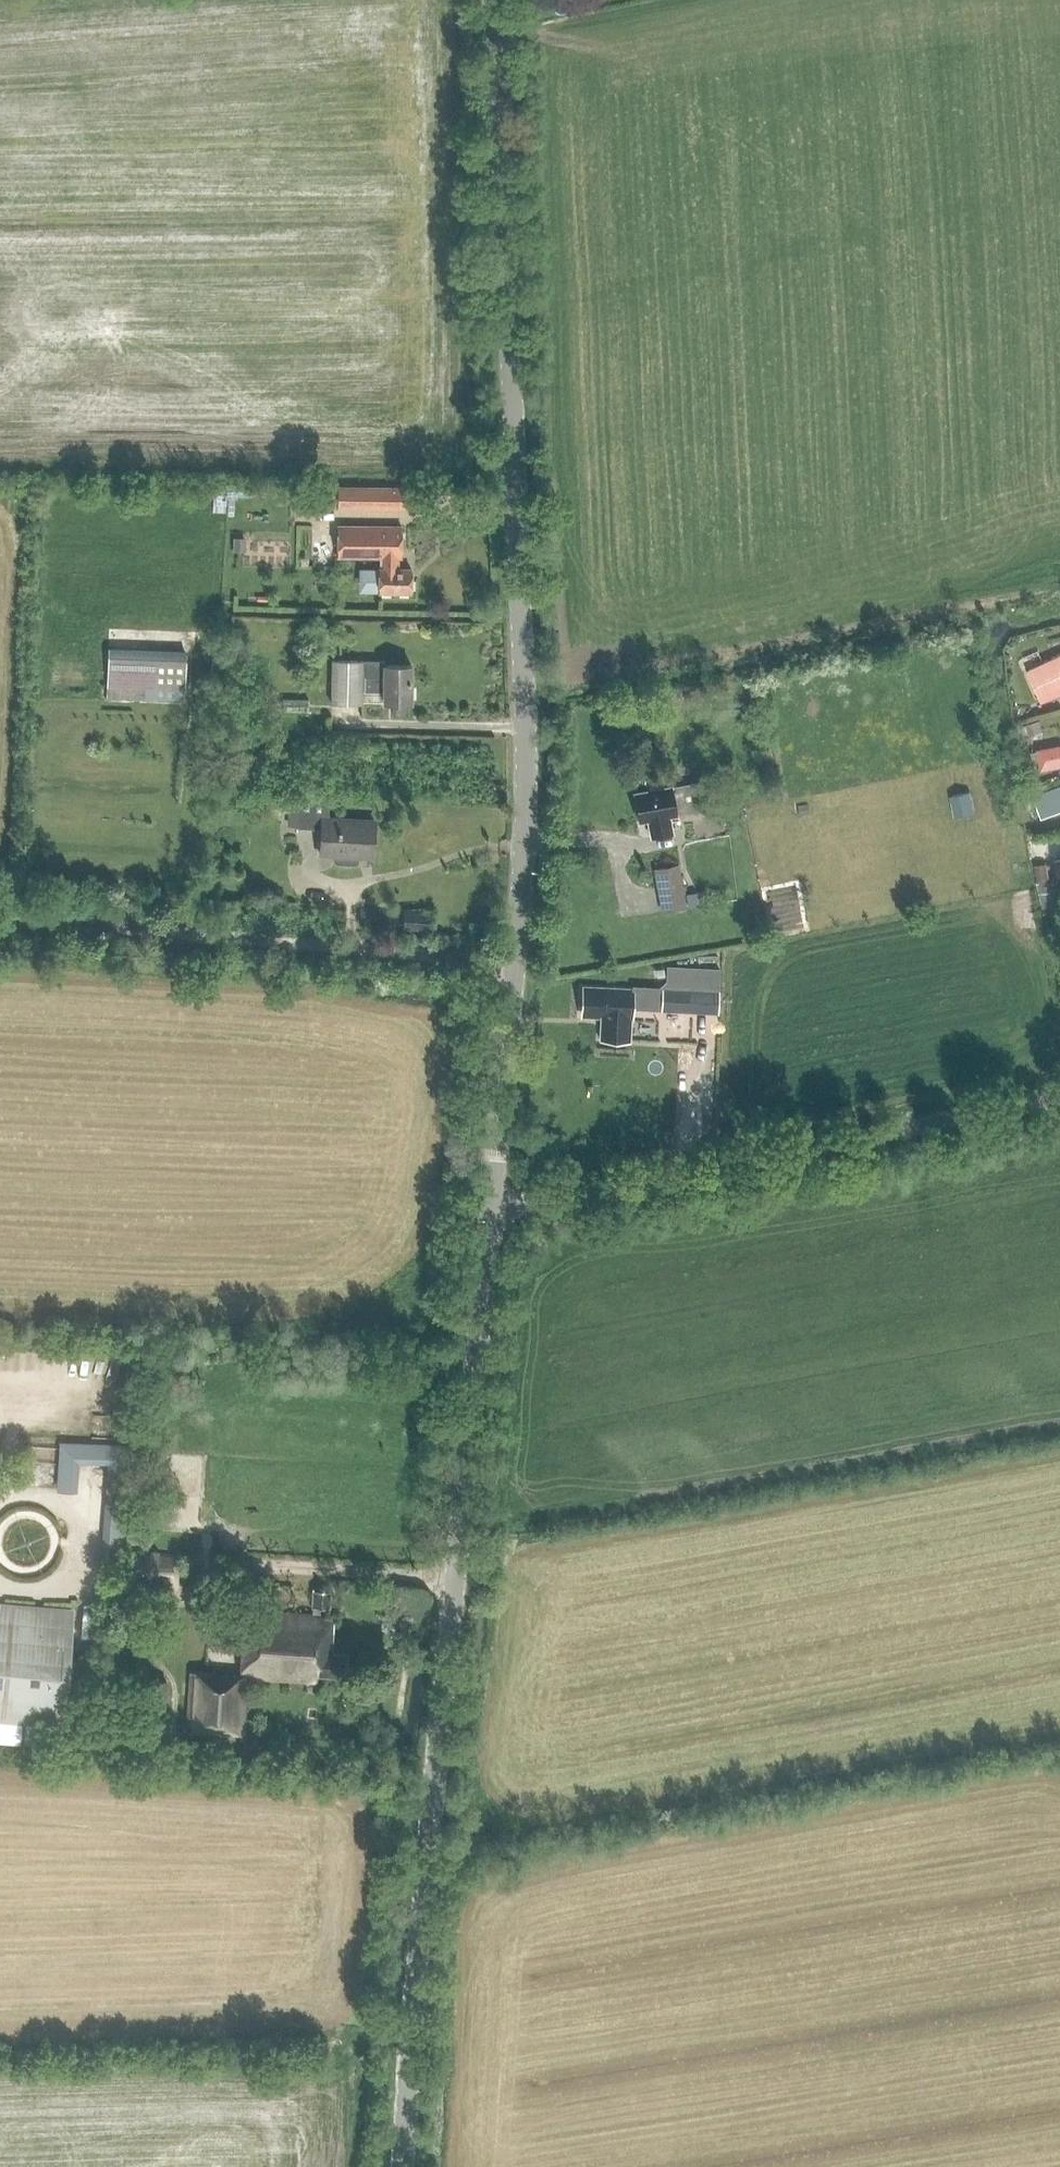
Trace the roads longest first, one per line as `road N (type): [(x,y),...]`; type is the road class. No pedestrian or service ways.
road 1 (tertiary): [(492,1208),(525,773),(523,561),(495,0)]
road 2 (tertiary): [(407,2166),(492,1208)]
road 3 (tertiary): [(492,1208),(1059,1100)]
road 4 (track): [(0,924),(513,963)]

